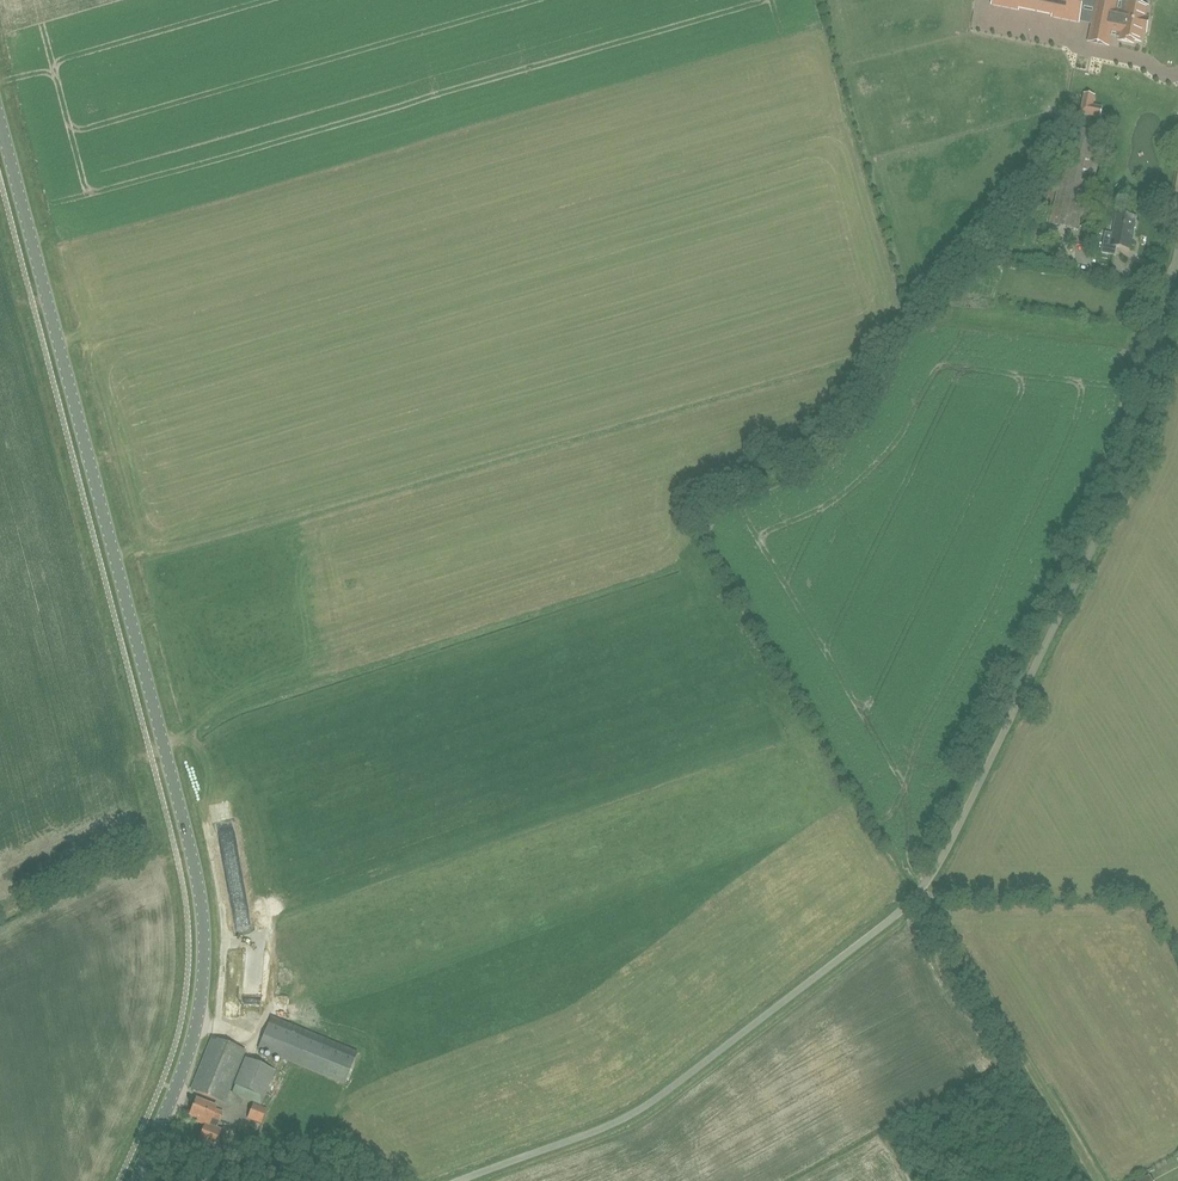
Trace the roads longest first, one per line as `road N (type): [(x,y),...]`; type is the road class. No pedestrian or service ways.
road 1 (unclassified): [(465,1180),(627,1118),(922,891),(1136,448),(1177,248)]
road 2 (secondary): [(137,1180),(195,1031),(205,949),(200,884),(0,120)]

